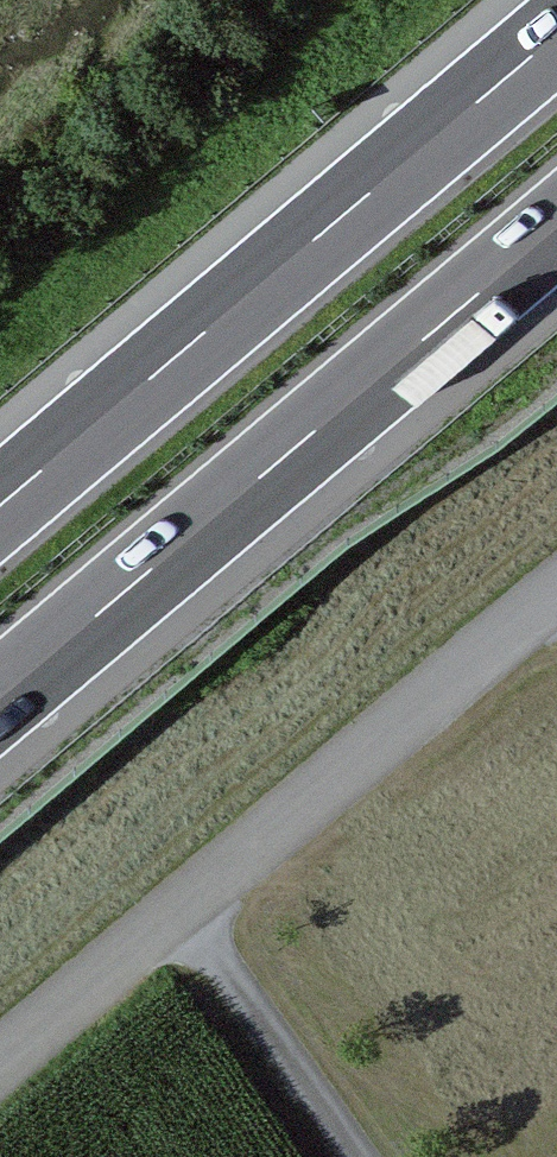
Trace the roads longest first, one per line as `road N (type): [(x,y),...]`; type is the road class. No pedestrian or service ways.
road 1 (motorway): [(0,708),(556,235)]
road 2 (motorway): [(556,44),(0,512)]
road 3 (residential): [(556,606),(0,1072)]

